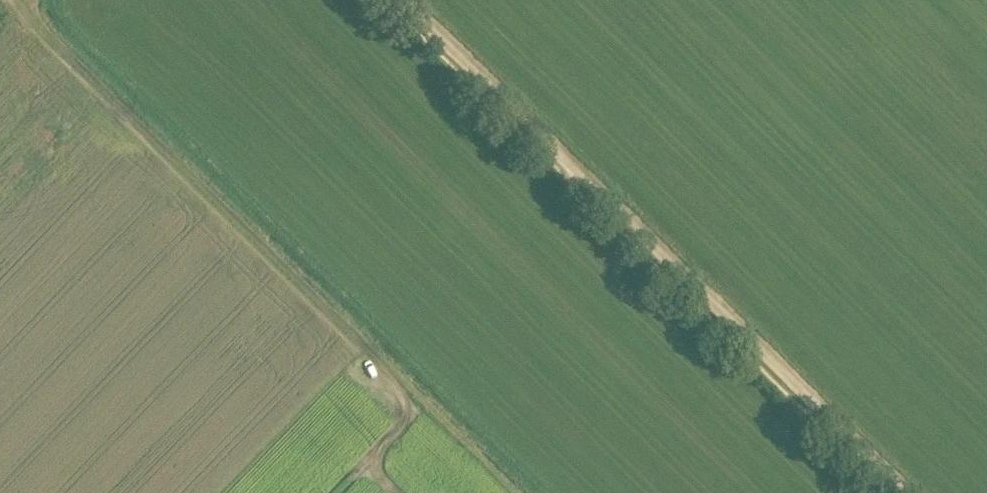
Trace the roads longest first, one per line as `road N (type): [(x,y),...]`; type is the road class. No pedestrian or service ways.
road 1 (track): [(399,0),(899,492)]

